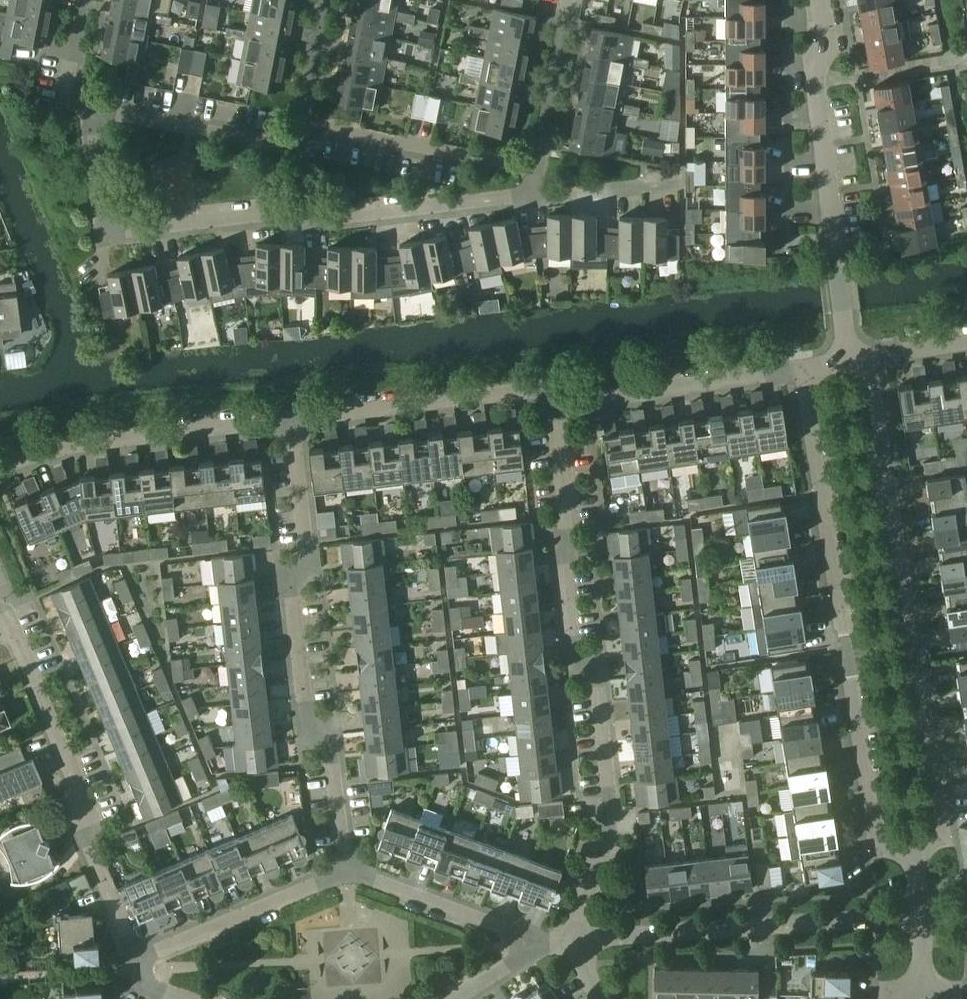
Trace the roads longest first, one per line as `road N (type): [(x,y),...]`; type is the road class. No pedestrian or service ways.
road 1 (residential): [(575,941),(611,826),(596,672),(574,655),(555,397)]
road 2 (residential): [(91,107),(112,232),(291,213),(339,220),(527,197)]
road 3 (residential): [(820,367),(807,394),(872,816),(881,835),(912,847)]
road 4 (residential): [(912,847),(935,831),(938,810),(873,386),(858,362)]
road 5 (residential): [(346,871),(334,740),(306,726),(291,578),(308,558),(292,418)]
road 6 (residential): [(141,968),(86,843),(78,786),(0,615)]
road 7 (residential): [(0,469),(41,448),(292,418)]
road 8 (residential): [(640,937),(918,913)]
road 9 (residential): [(555,397),(589,405),(820,367)]
road 10 (residential): [(292,418),(531,392),(555,397)]
road 11 (residential): [(821,0),(827,36),(814,69),(836,256)]
road 12 (residential): [(533,168),(302,124)]
road 13 (residential): [(346,871),(159,951),(141,968)]
road 14 (residential): [(302,124),(287,143),(91,107)]
road 15 (residential): [(542,944),(346,871)]
road 16 (residential): [(568,0),(533,168)]
road 17 (residential): [(527,197),(683,183)]
road 18 (residential): [(326,0),(302,124)]
road 19 (residential): [(83,0),(66,89),(91,107)]

